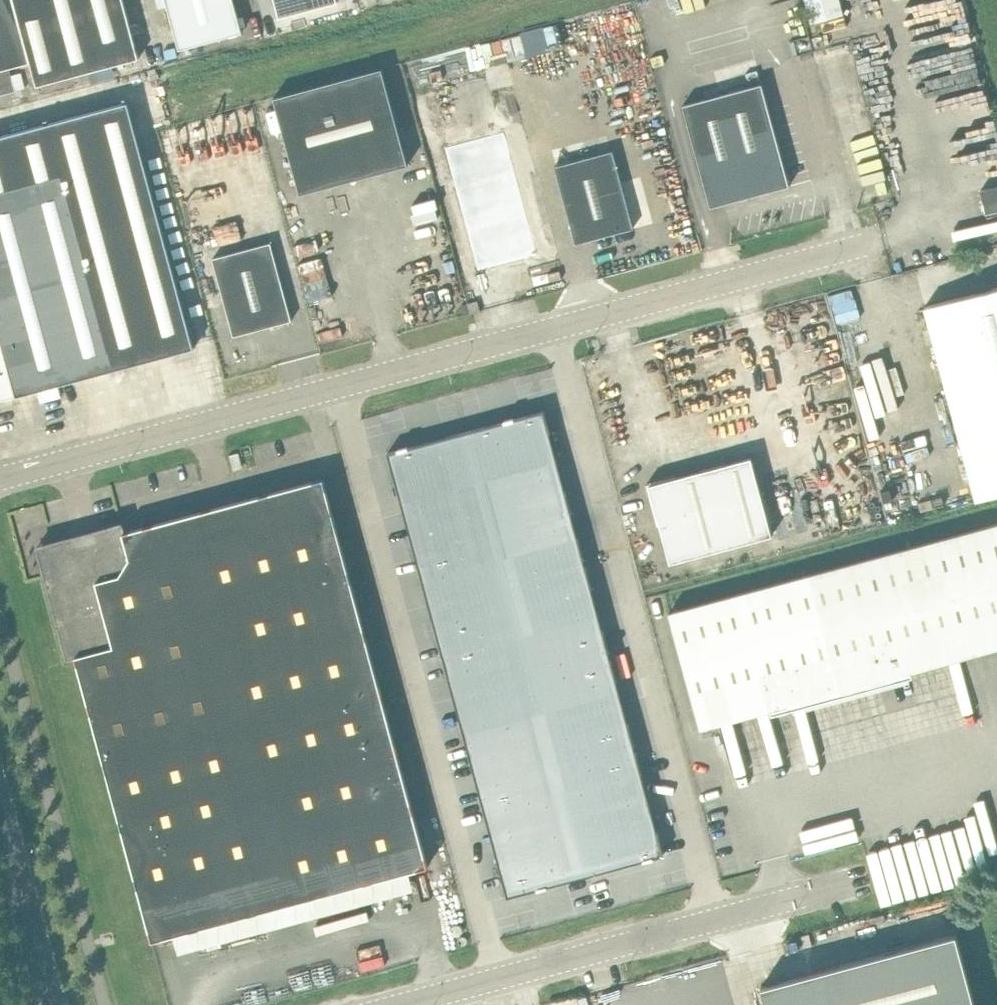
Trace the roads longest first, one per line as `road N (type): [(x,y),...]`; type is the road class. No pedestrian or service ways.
road 1 (unclassified): [(0,482),(875,240)]
road 2 (unclassified): [(394,1004),(866,878)]
road 3 (unclassified): [(54,1004),(0,808)]

